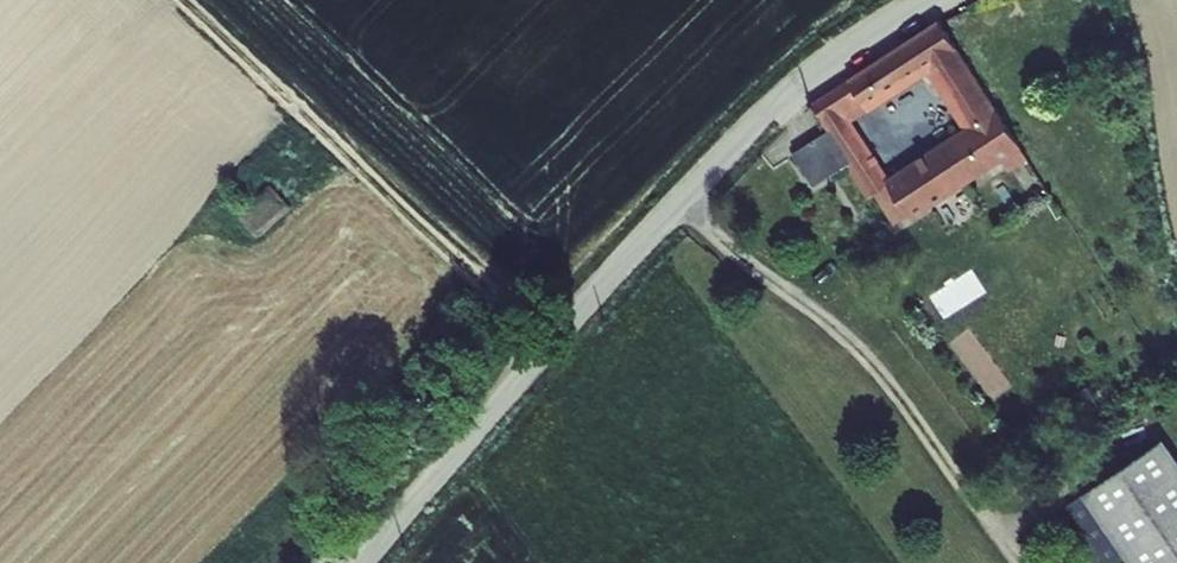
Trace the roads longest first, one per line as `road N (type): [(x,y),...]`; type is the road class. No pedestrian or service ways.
road 1 (unclassified): [(358,562),(728,150),(813,72),(919,0)]
road 2 (track): [(189,0),(547,347)]

